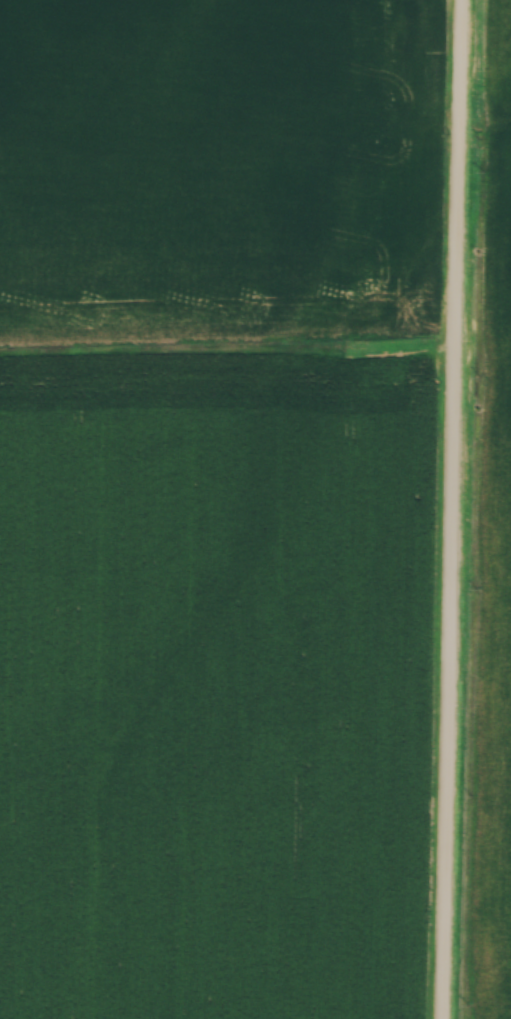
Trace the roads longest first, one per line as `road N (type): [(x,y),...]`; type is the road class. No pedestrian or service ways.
road 1 (residential): [(436,1018),(456,0)]

